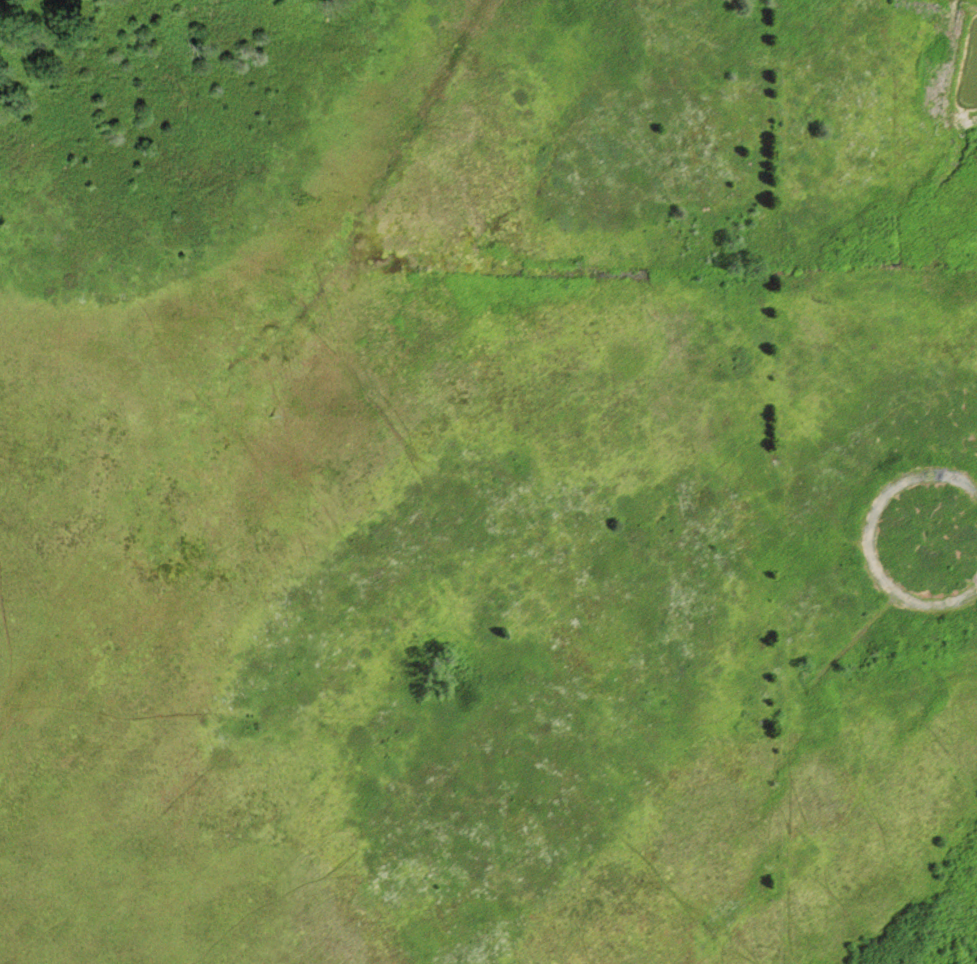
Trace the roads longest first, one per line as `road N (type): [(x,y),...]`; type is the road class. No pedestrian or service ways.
road 1 (track): [(976,500),(951,481),(904,483),(872,513),(867,536),(879,583),(898,602),(944,608),(976,590)]

